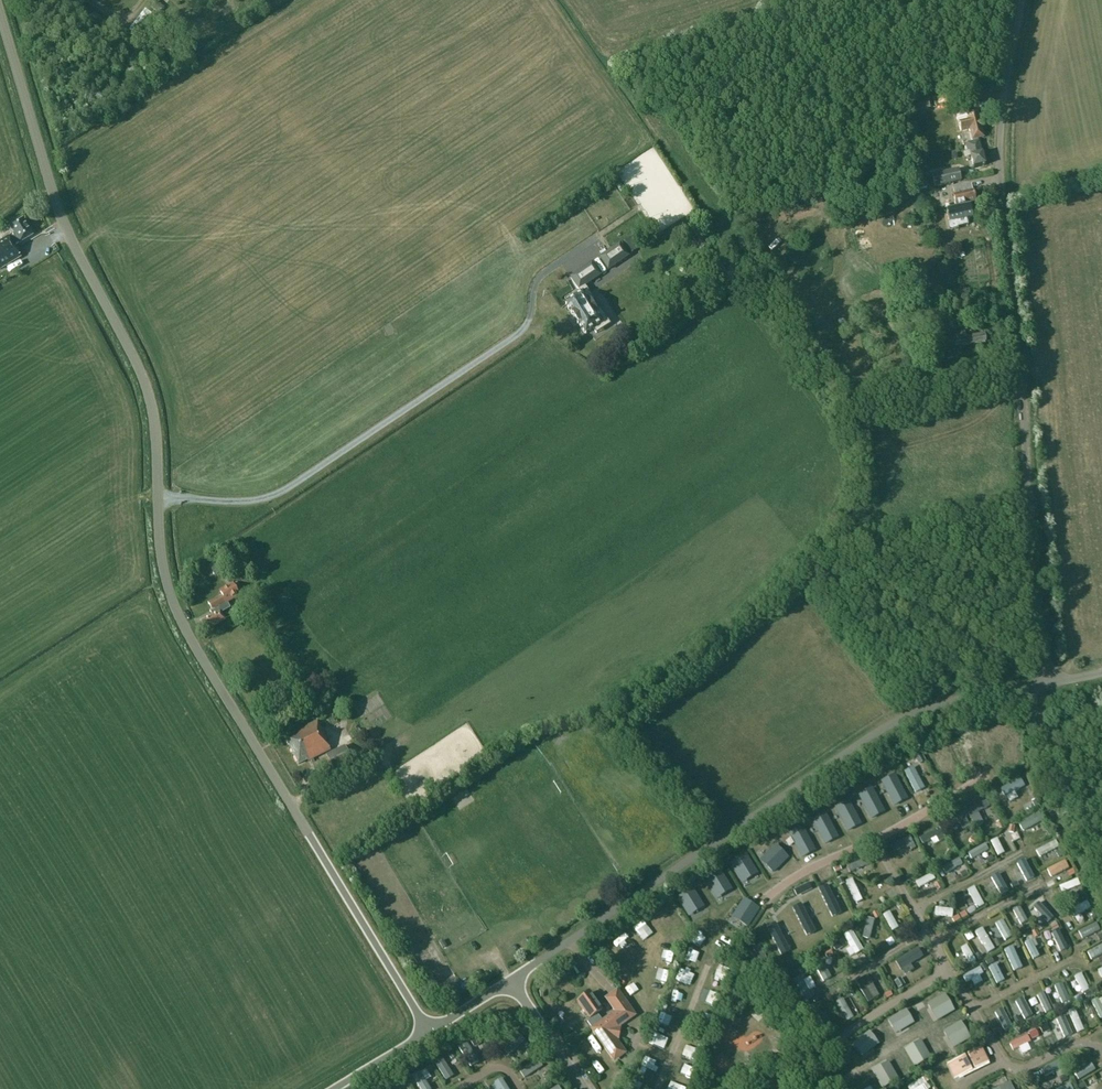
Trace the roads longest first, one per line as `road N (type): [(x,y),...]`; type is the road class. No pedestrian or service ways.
road 1 (unclassified): [(429,1031),(170,597),(161,565),(154,409),(49,186),(0,16)]
road 2 (unclassified): [(429,1031),(895,723),(949,700),(1048,681)]
road 3 (unclassified): [(1048,681),(1000,171),(1022,0)]

